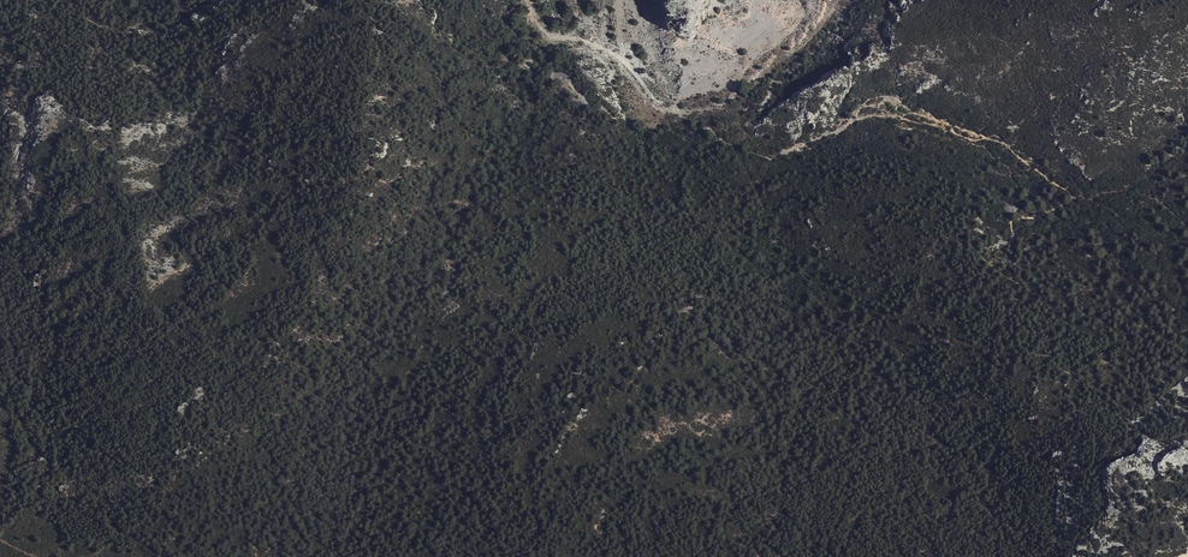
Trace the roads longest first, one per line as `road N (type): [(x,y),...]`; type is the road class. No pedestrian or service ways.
road 1 (track): [(527,0),(553,32),(617,54),(669,107),(703,110),(776,70),(842,0)]

